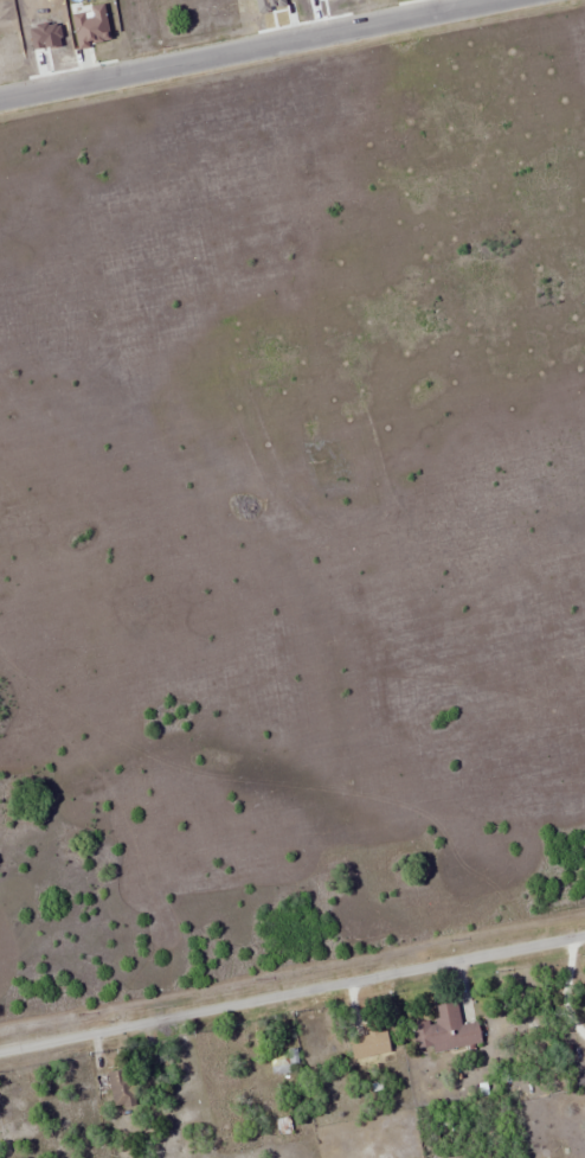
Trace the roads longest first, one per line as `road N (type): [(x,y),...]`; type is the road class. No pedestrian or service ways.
road 1 (residential): [(0,1053),(584,936)]
road 2 (tertiary): [(499,0),(0,100)]

